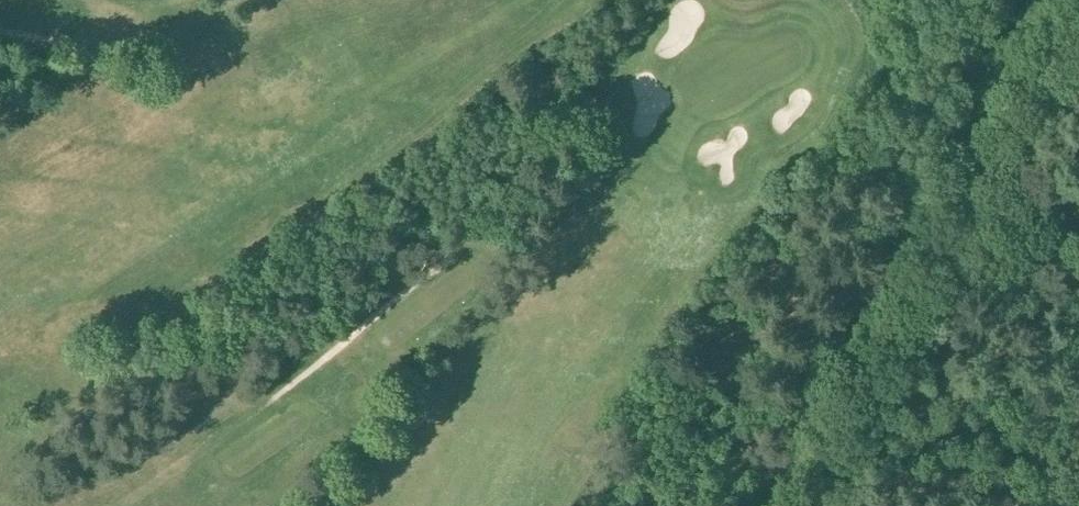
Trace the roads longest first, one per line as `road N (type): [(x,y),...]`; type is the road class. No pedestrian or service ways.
road 1 (track): [(1056,0),(792,505)]

